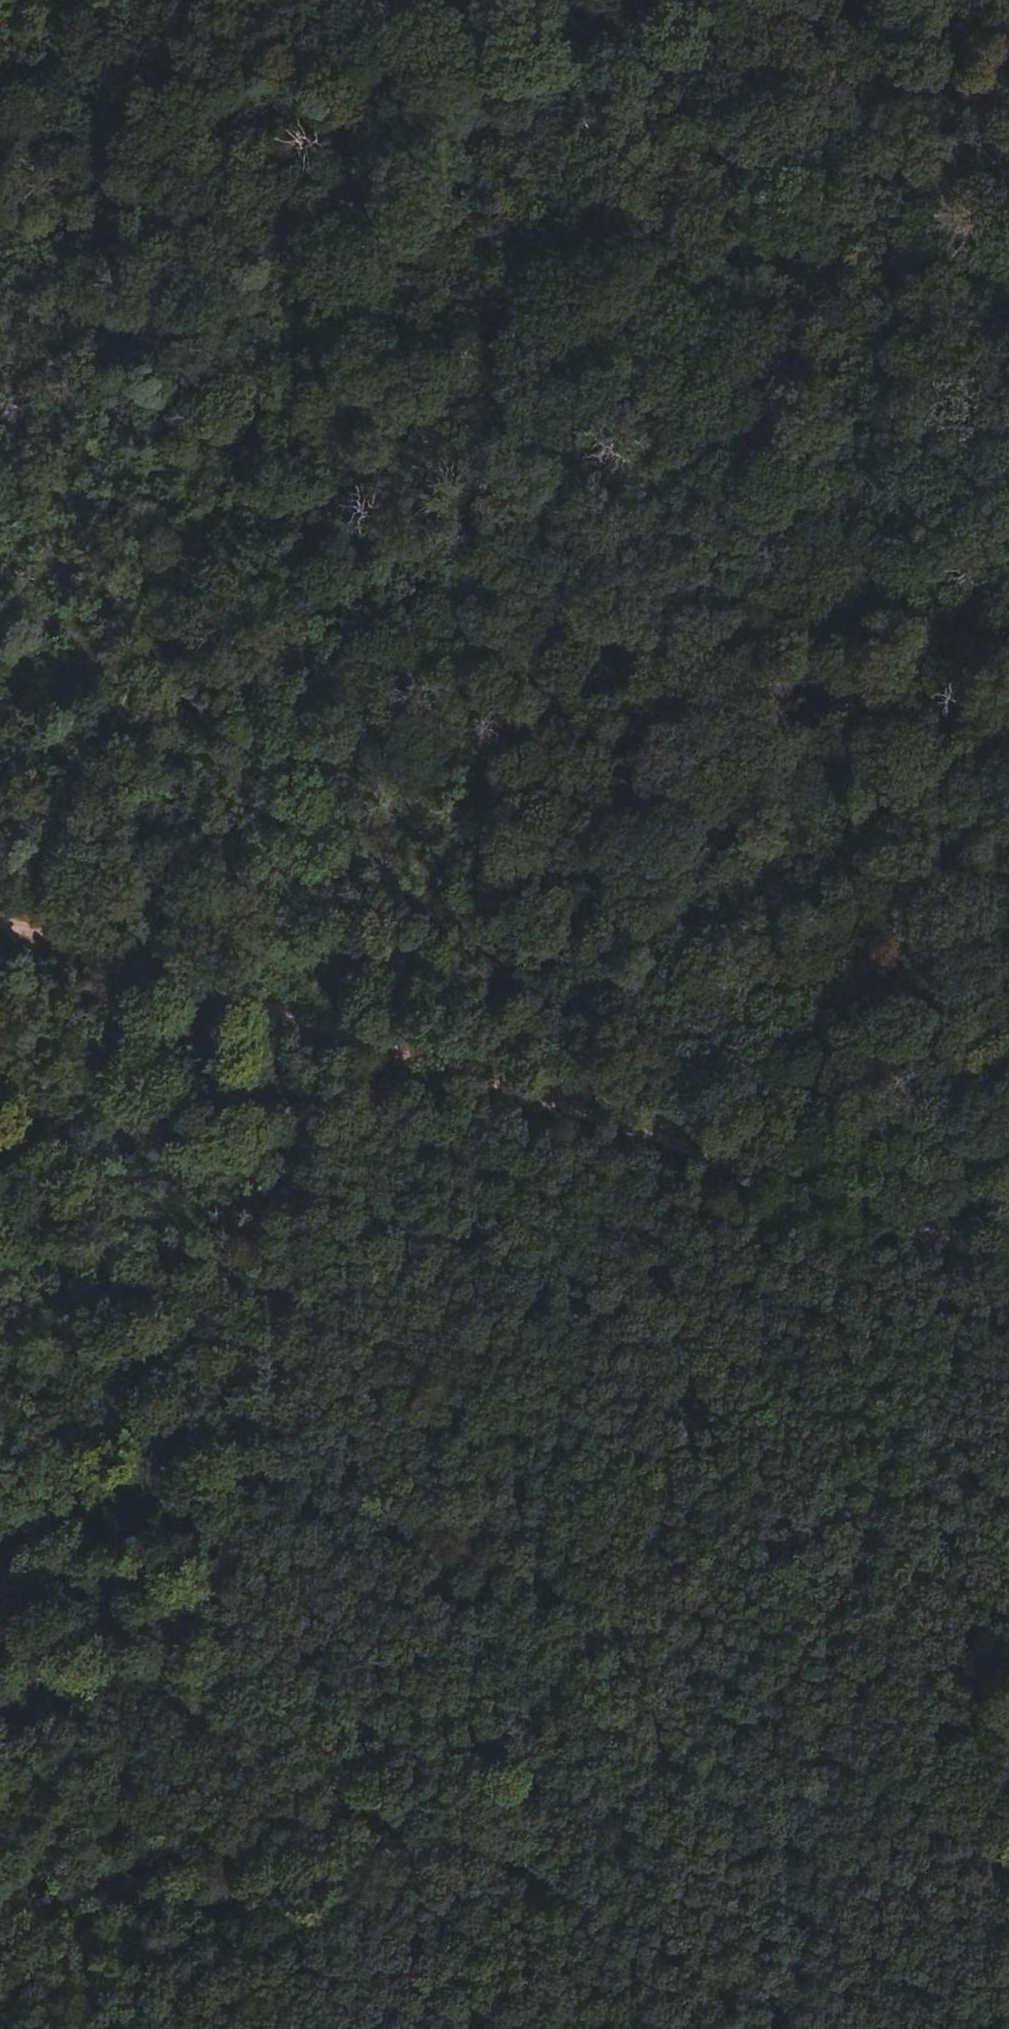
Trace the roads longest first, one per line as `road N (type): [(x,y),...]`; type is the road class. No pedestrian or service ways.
road 1 (track): [(0,1935),(1008,1441)]
road 2 (track): [(25,923),(1008,1255)]
road 3 (track): [(417,0),(25,923)]

